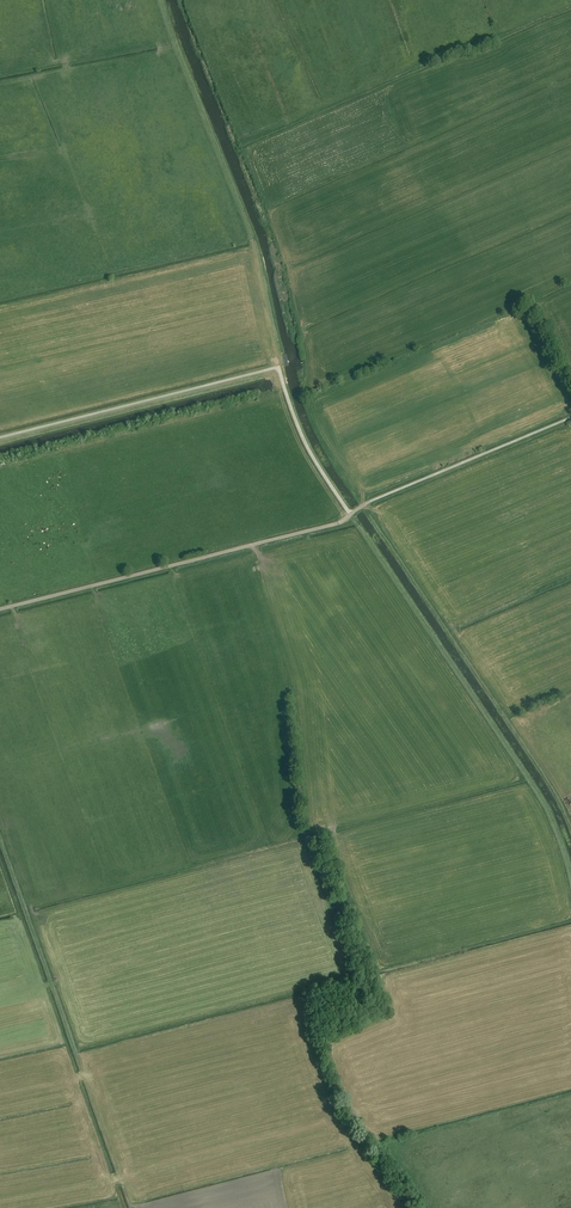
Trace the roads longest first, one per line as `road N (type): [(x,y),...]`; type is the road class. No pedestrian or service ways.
road 1 (track): [(279,367),(248,222),(162,0)]

